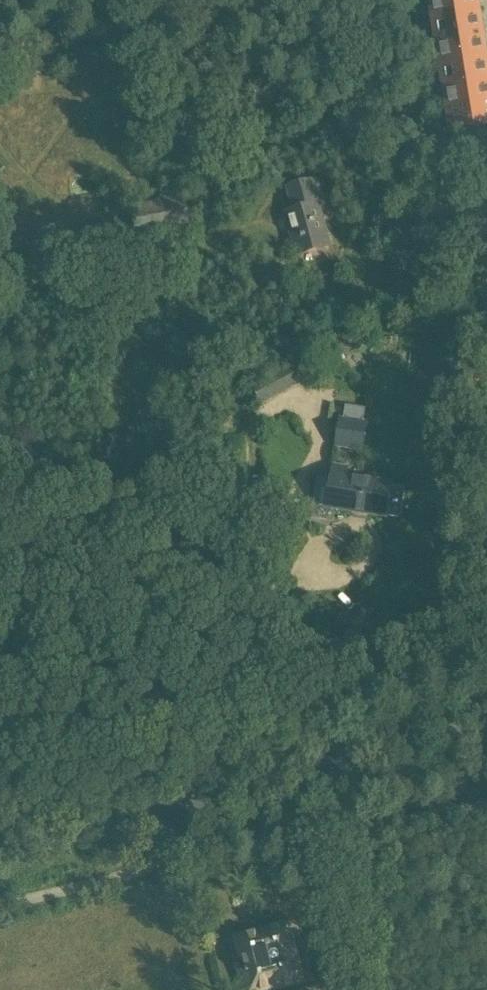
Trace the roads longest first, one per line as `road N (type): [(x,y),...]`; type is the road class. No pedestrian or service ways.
road 1 (primary): [(0,856),(486,728)]
road 2 (track): [(0,272),(46,275),(250,242)]

